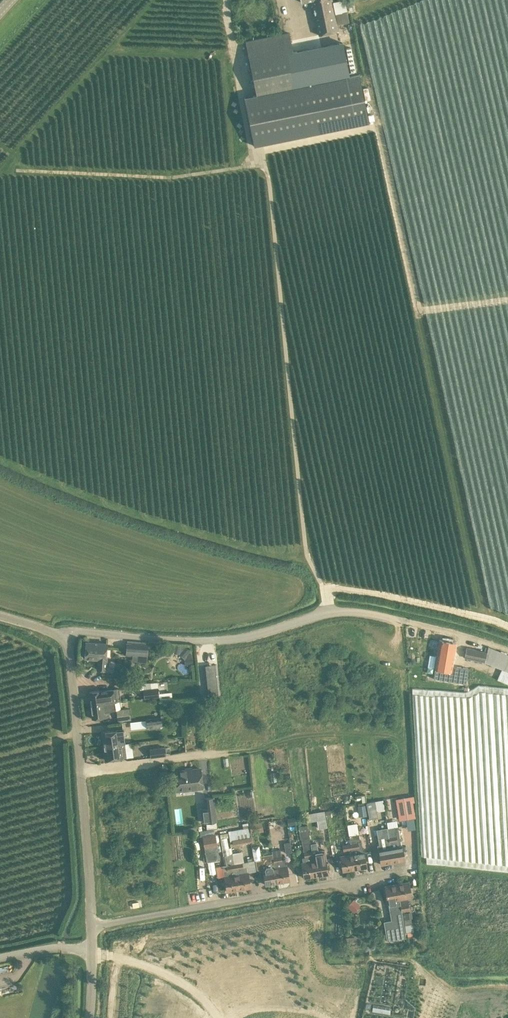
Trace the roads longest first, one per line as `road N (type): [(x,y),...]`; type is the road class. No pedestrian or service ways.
road 1 (track): [(329,612),(307,556),(263,166),(160,177),(16,170)]
road 2 (residential): [(63,636),(244,638),(329,612),(408,622)]
road 3 (residential): [(91,927),(413,868)]
road 4 (track): [(507,302),(418,312),(377,128)]
road 5 (tertiary): [(91,927),(81,770)]
road 6 (residential): [(81,770),(226,753)]
road 7 (tertiary): [(81,770),(63,636)]

